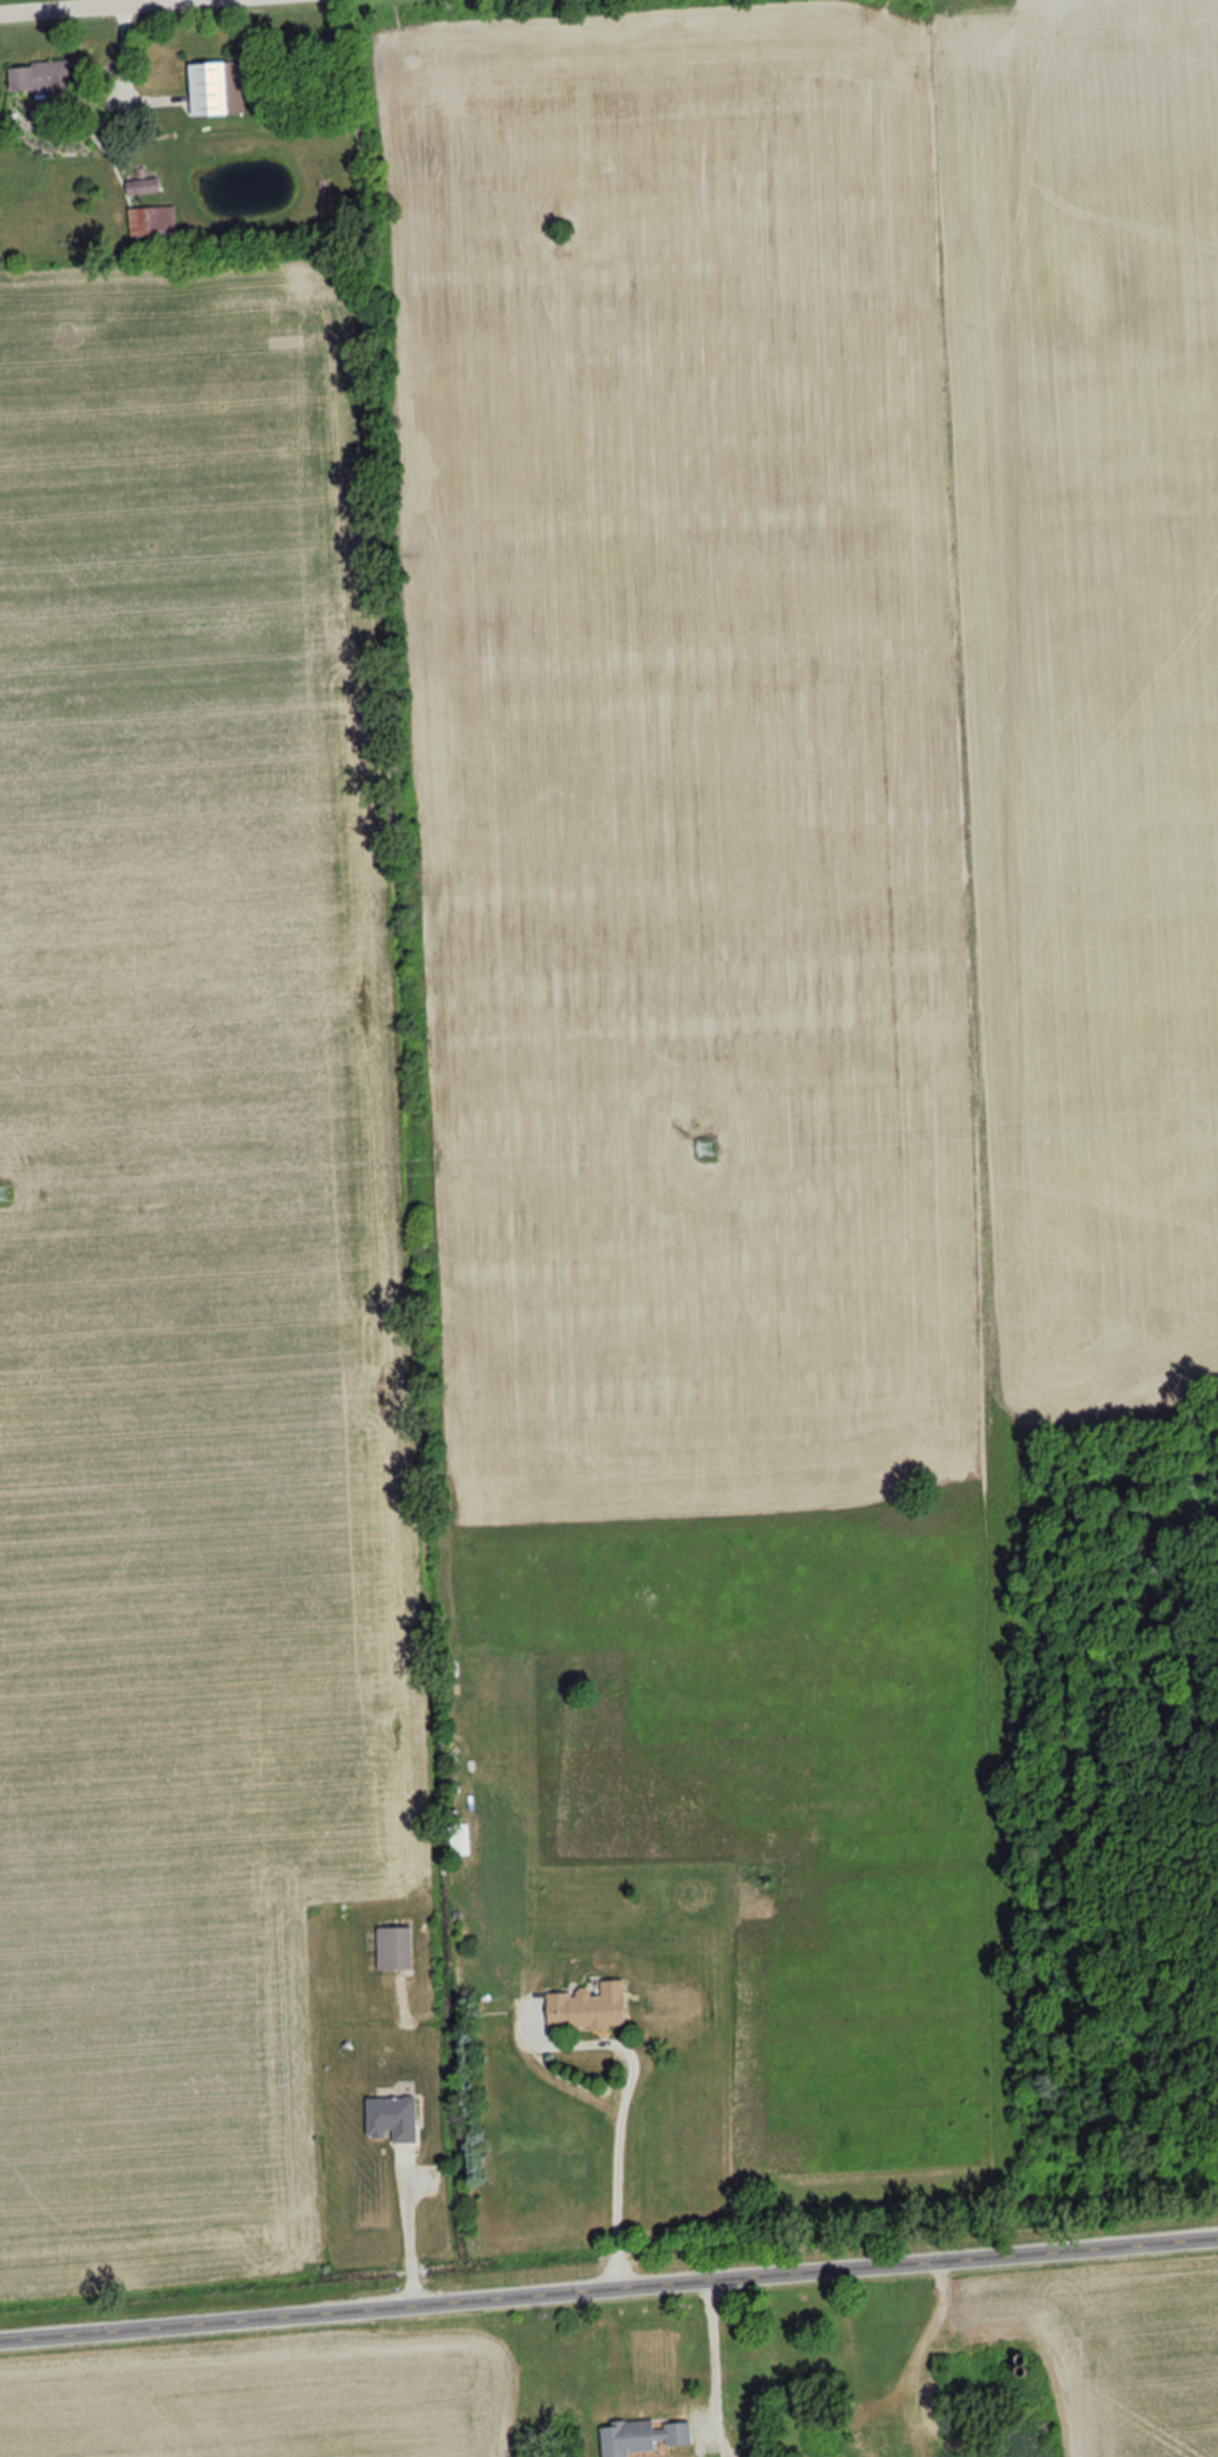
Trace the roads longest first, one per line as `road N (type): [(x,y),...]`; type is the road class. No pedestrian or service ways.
road 1 (residential): [(0,2342),(1217,2248)]
road 2 (residential): [(0,14),(235,0)]

